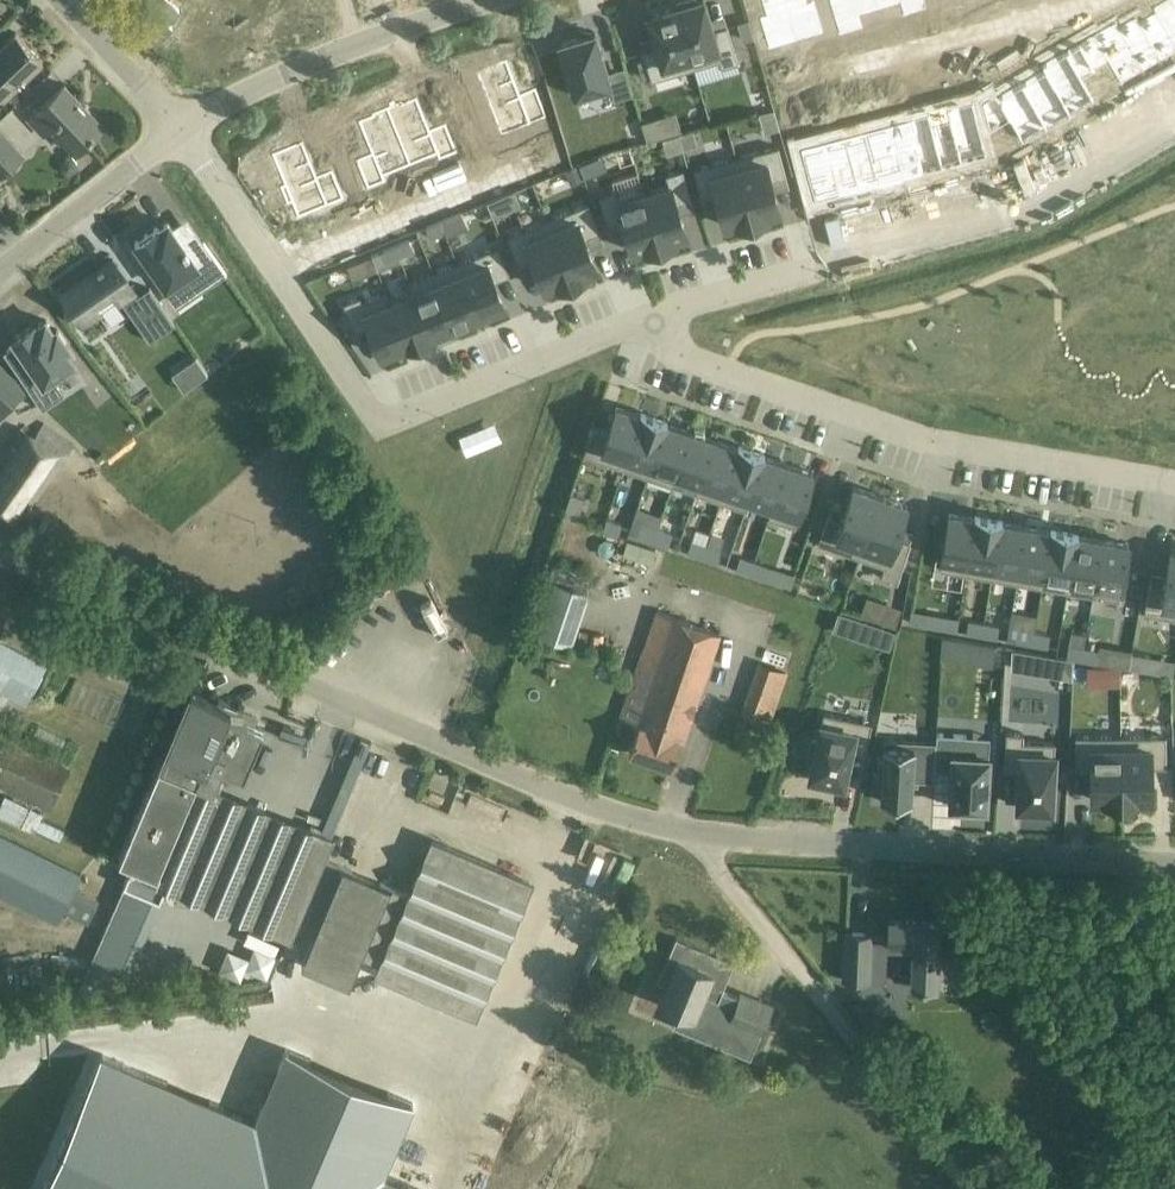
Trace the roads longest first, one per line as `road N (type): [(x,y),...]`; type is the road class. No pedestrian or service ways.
road 1 (tertiary): [(715,835),(594,806),(0,554)]
road 2 (residential): [(177,129),(377,421),(654,317)]
road 3 (residential): [(654,317),(685,358),(922,437),(1174,481)]
road 4 (tertiary): [(1174,863),(715,835)]
road 5 (residential): [(1174,129),(1035,208),(810,271)]
road 6 (unclassified): [(177,129),(351,47),(490,0)]
road 7 (track): [(813,989),(967,1188)]
road 8 (unclassified): [(0,269),(177,129)]
road 9 (residential): [(715,835),(712,862),(813,989)]
road 10 (residential): [(177,129),(58,0)]
road 11 (residential): [(654,317),(810,271)]

